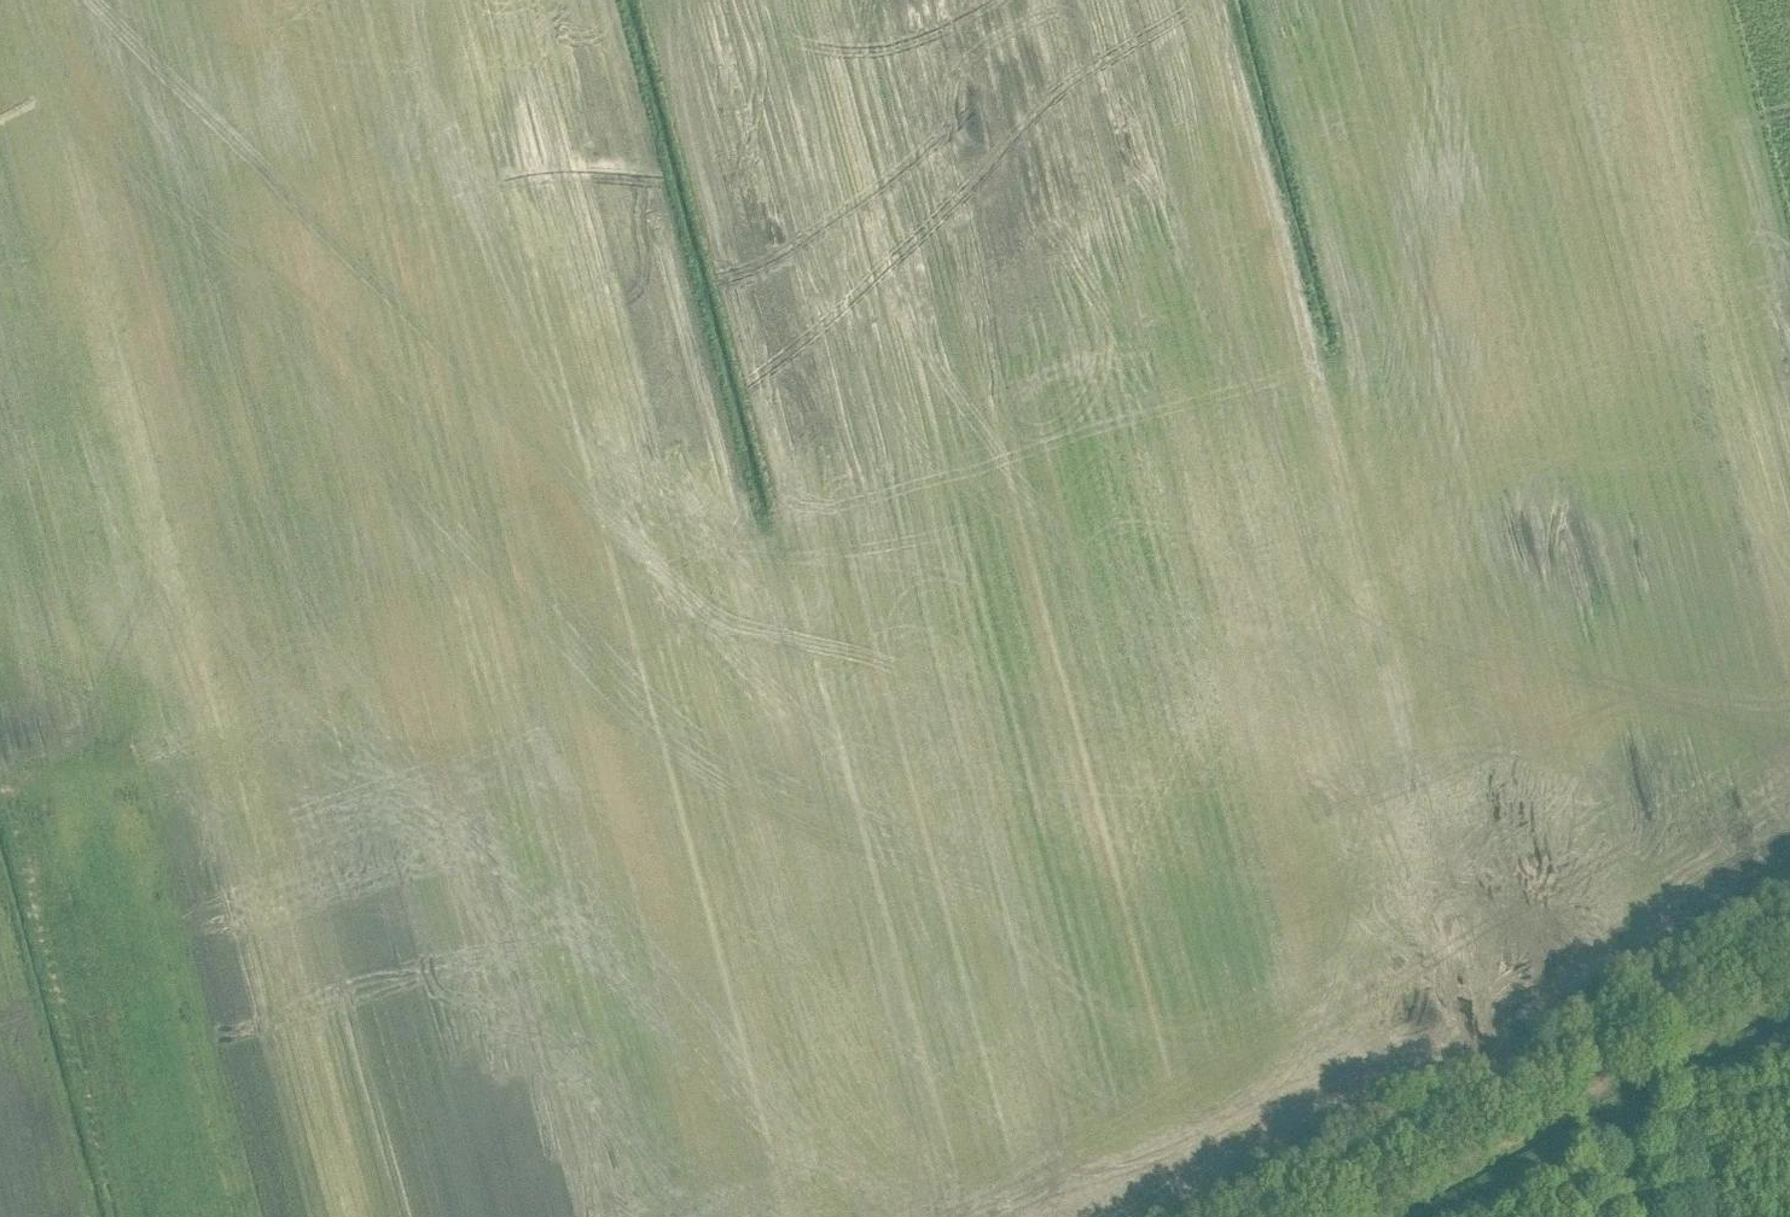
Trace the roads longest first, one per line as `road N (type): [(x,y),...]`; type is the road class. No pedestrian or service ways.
road 1 (unclassified): [(1294,1216),(1789,947)]

